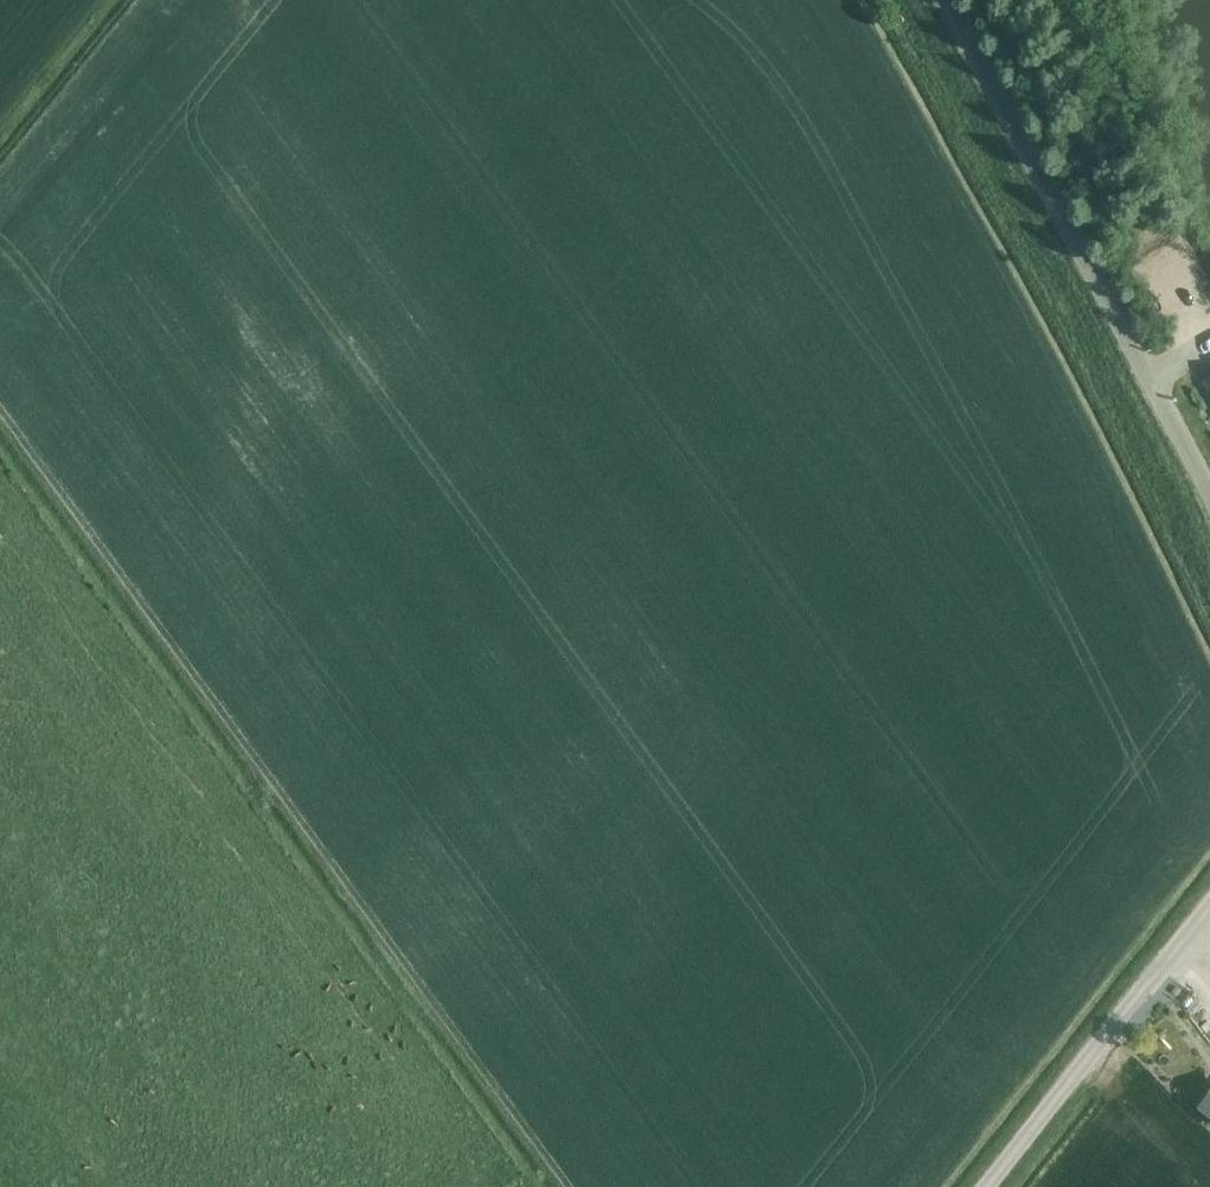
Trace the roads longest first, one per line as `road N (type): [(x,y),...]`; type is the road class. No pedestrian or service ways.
road 1 (unclassified): [(1209,493),(937,0)]
road 2 (unclassified): [(990,1186),(1209,909)]

